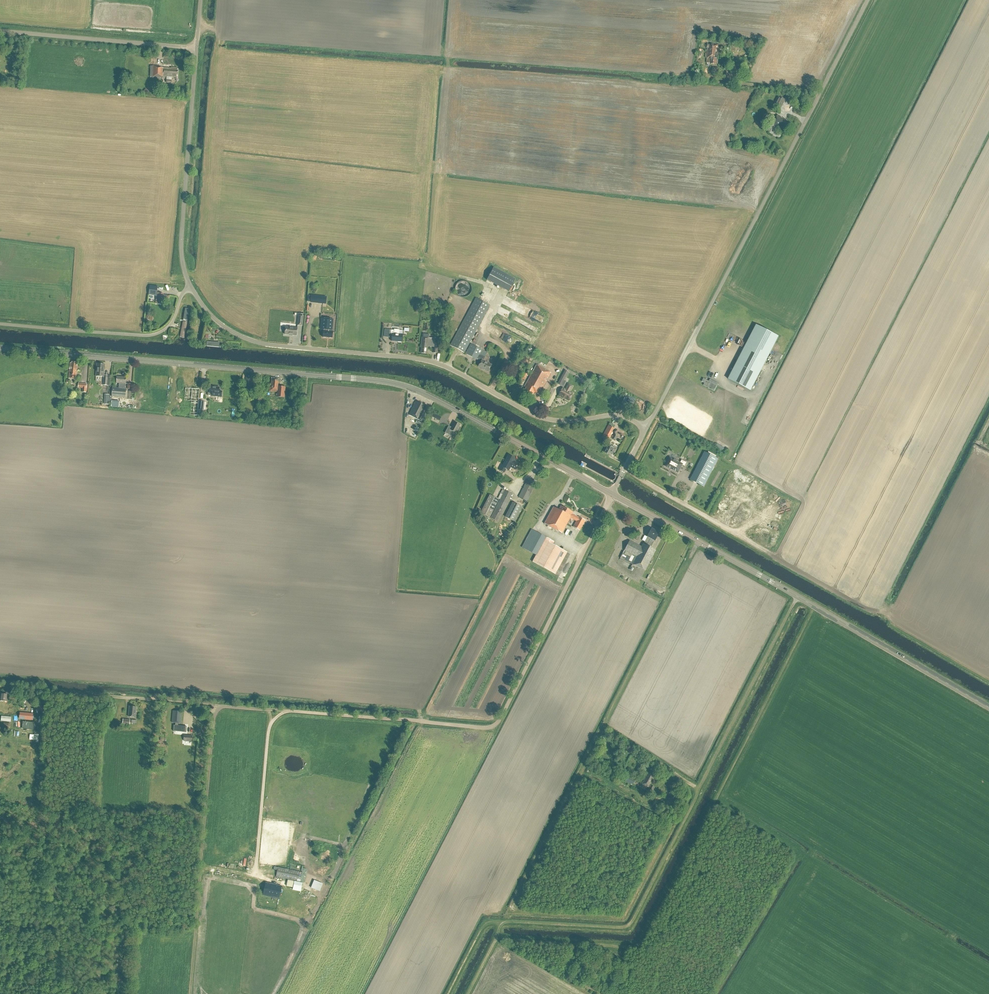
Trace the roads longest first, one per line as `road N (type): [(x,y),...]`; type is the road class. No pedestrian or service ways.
road 1 (track): [(604,510),(492,727),(0,685)]
road 2 (secondary): [(612,495),(407,386),(0,349)]
road 3 (track): [(797,596),(631,922),(506,922),(467,993)]
road 4 (track): [(814,606),(640,943),(493,941)]
road 5 (unclassified): [(646,428),(617,416),(539,418),(426,361),(260,344),(223,326),(190,286)]
road 6 (unclassified): [(646,428),(868,0)]
road 7 (secondary): [(988,707),(612,495)]
road 8 (track): [(217,704),(191,993)]
road 9 (unclassified): [(190,286),(181,245),(196,48)]
road 10 (unclassified): [(190,286),(169,325),(150,335),(0,324)]
road 11 (unclassified): [(196,48),(0,31)]
road 12 (track): [(292,710),(269,729),(256,872),(269,879)]
road 13 (track): [(624,470),(772,555)]

